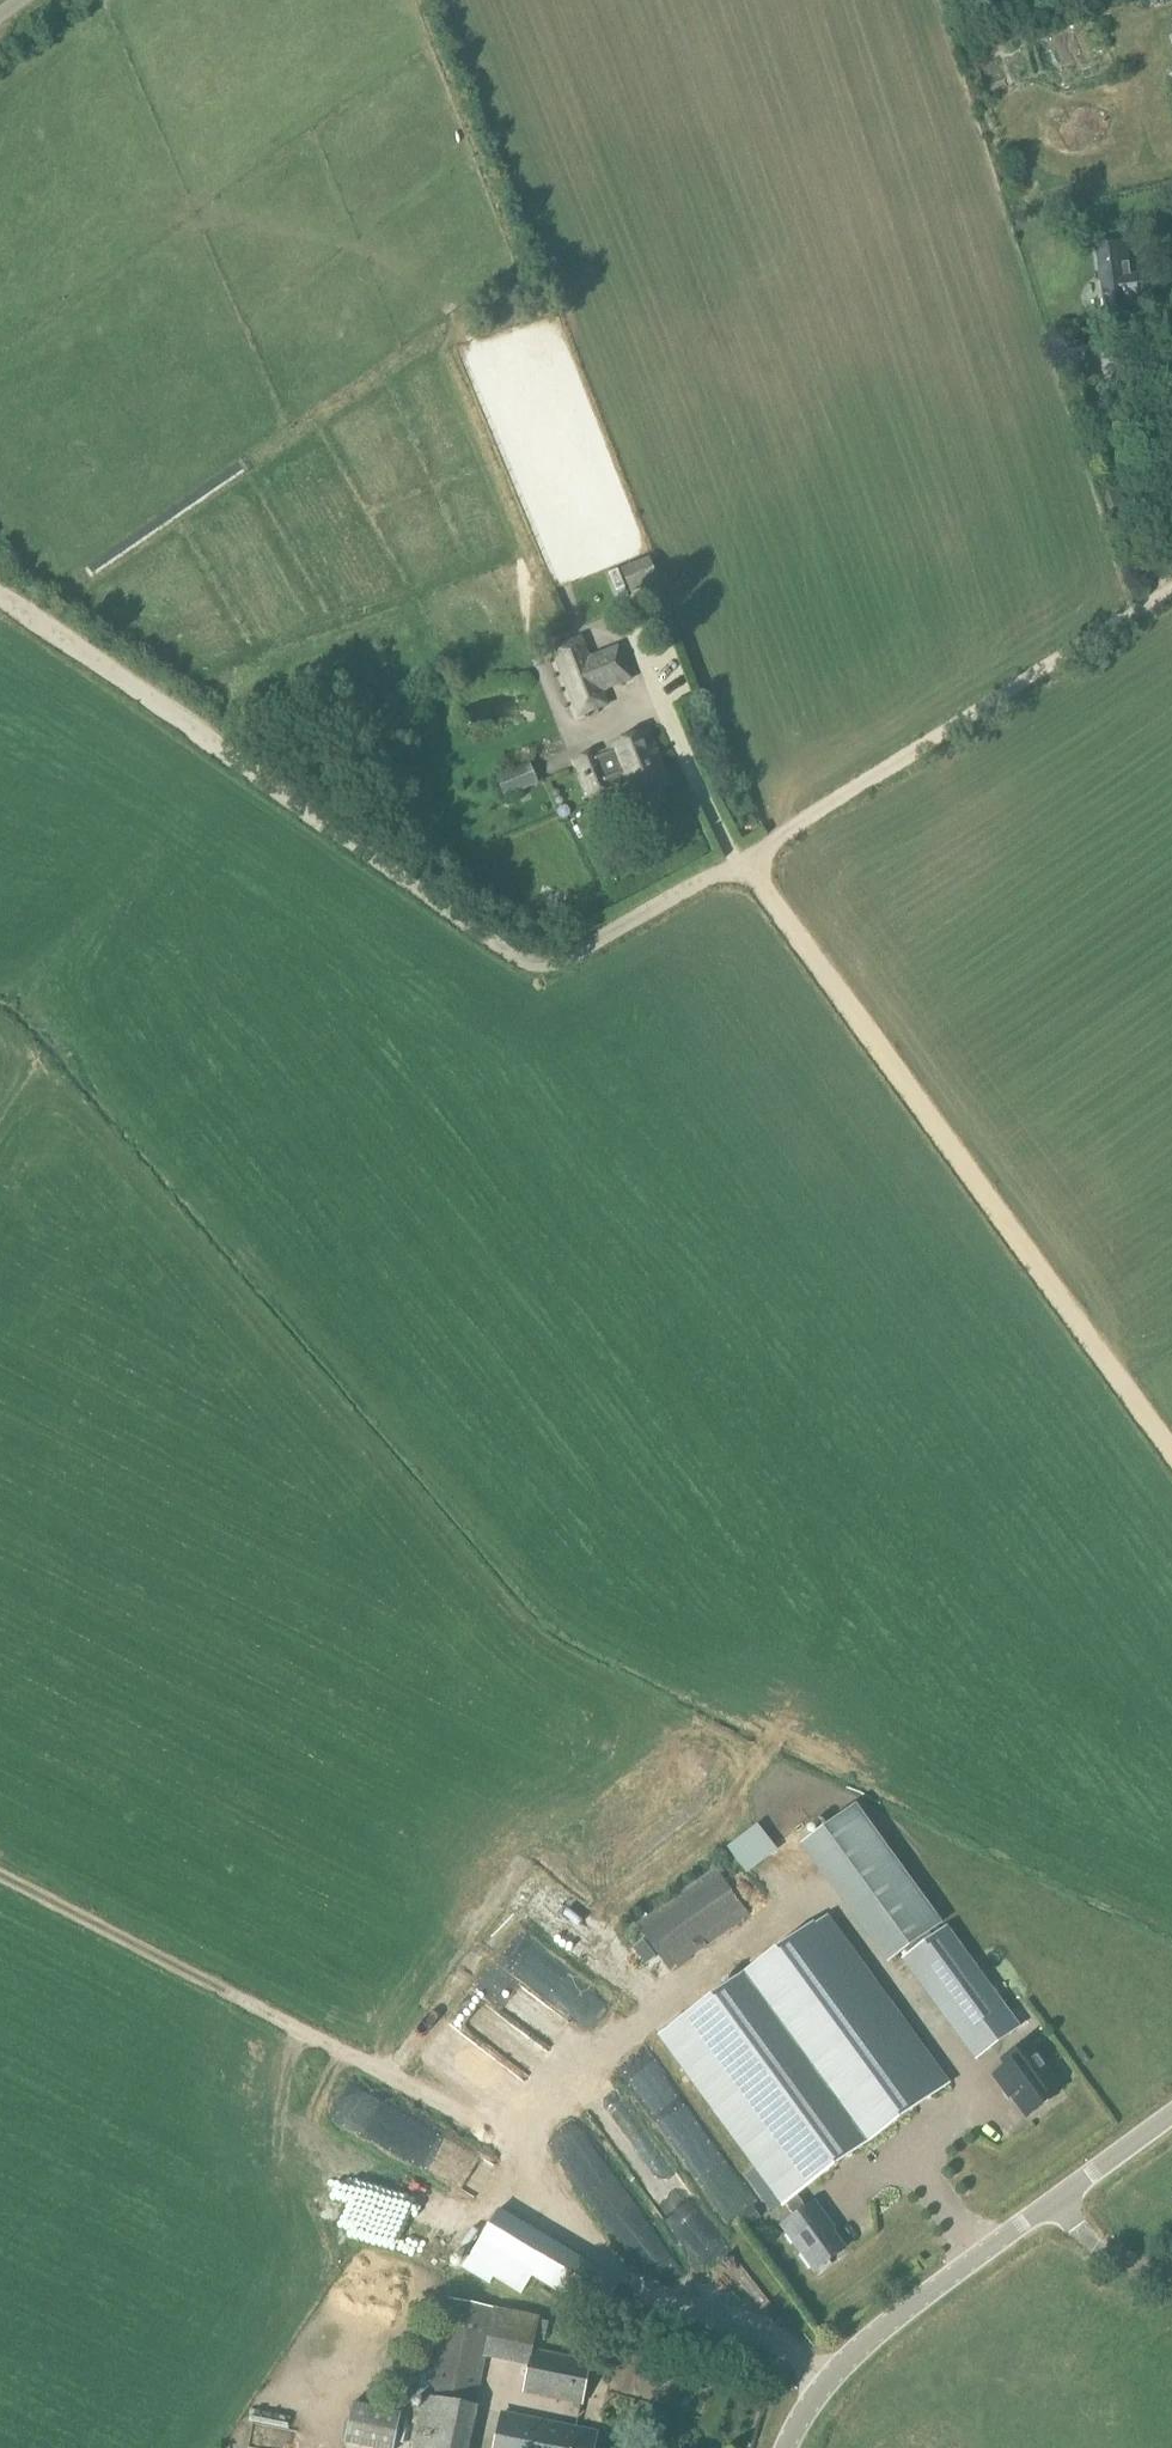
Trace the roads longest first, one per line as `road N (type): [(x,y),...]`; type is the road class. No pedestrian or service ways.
road 1 (track): [(744,859),(550,956),(519,951),(0,594)]
road 2 (track): [(1171,1449),(744,859)]
road 3 (track): [(744,859),(1171,585)]
road 4 (unclassified): [(784,2447),(807,2405),(853,2352),(1055,2198)]
road 5 (unclassified): [(1171,2283),(1087,2238),(1055,2198)]
road 6 (unclassified): [(1055,2198),(1171,2115)]

